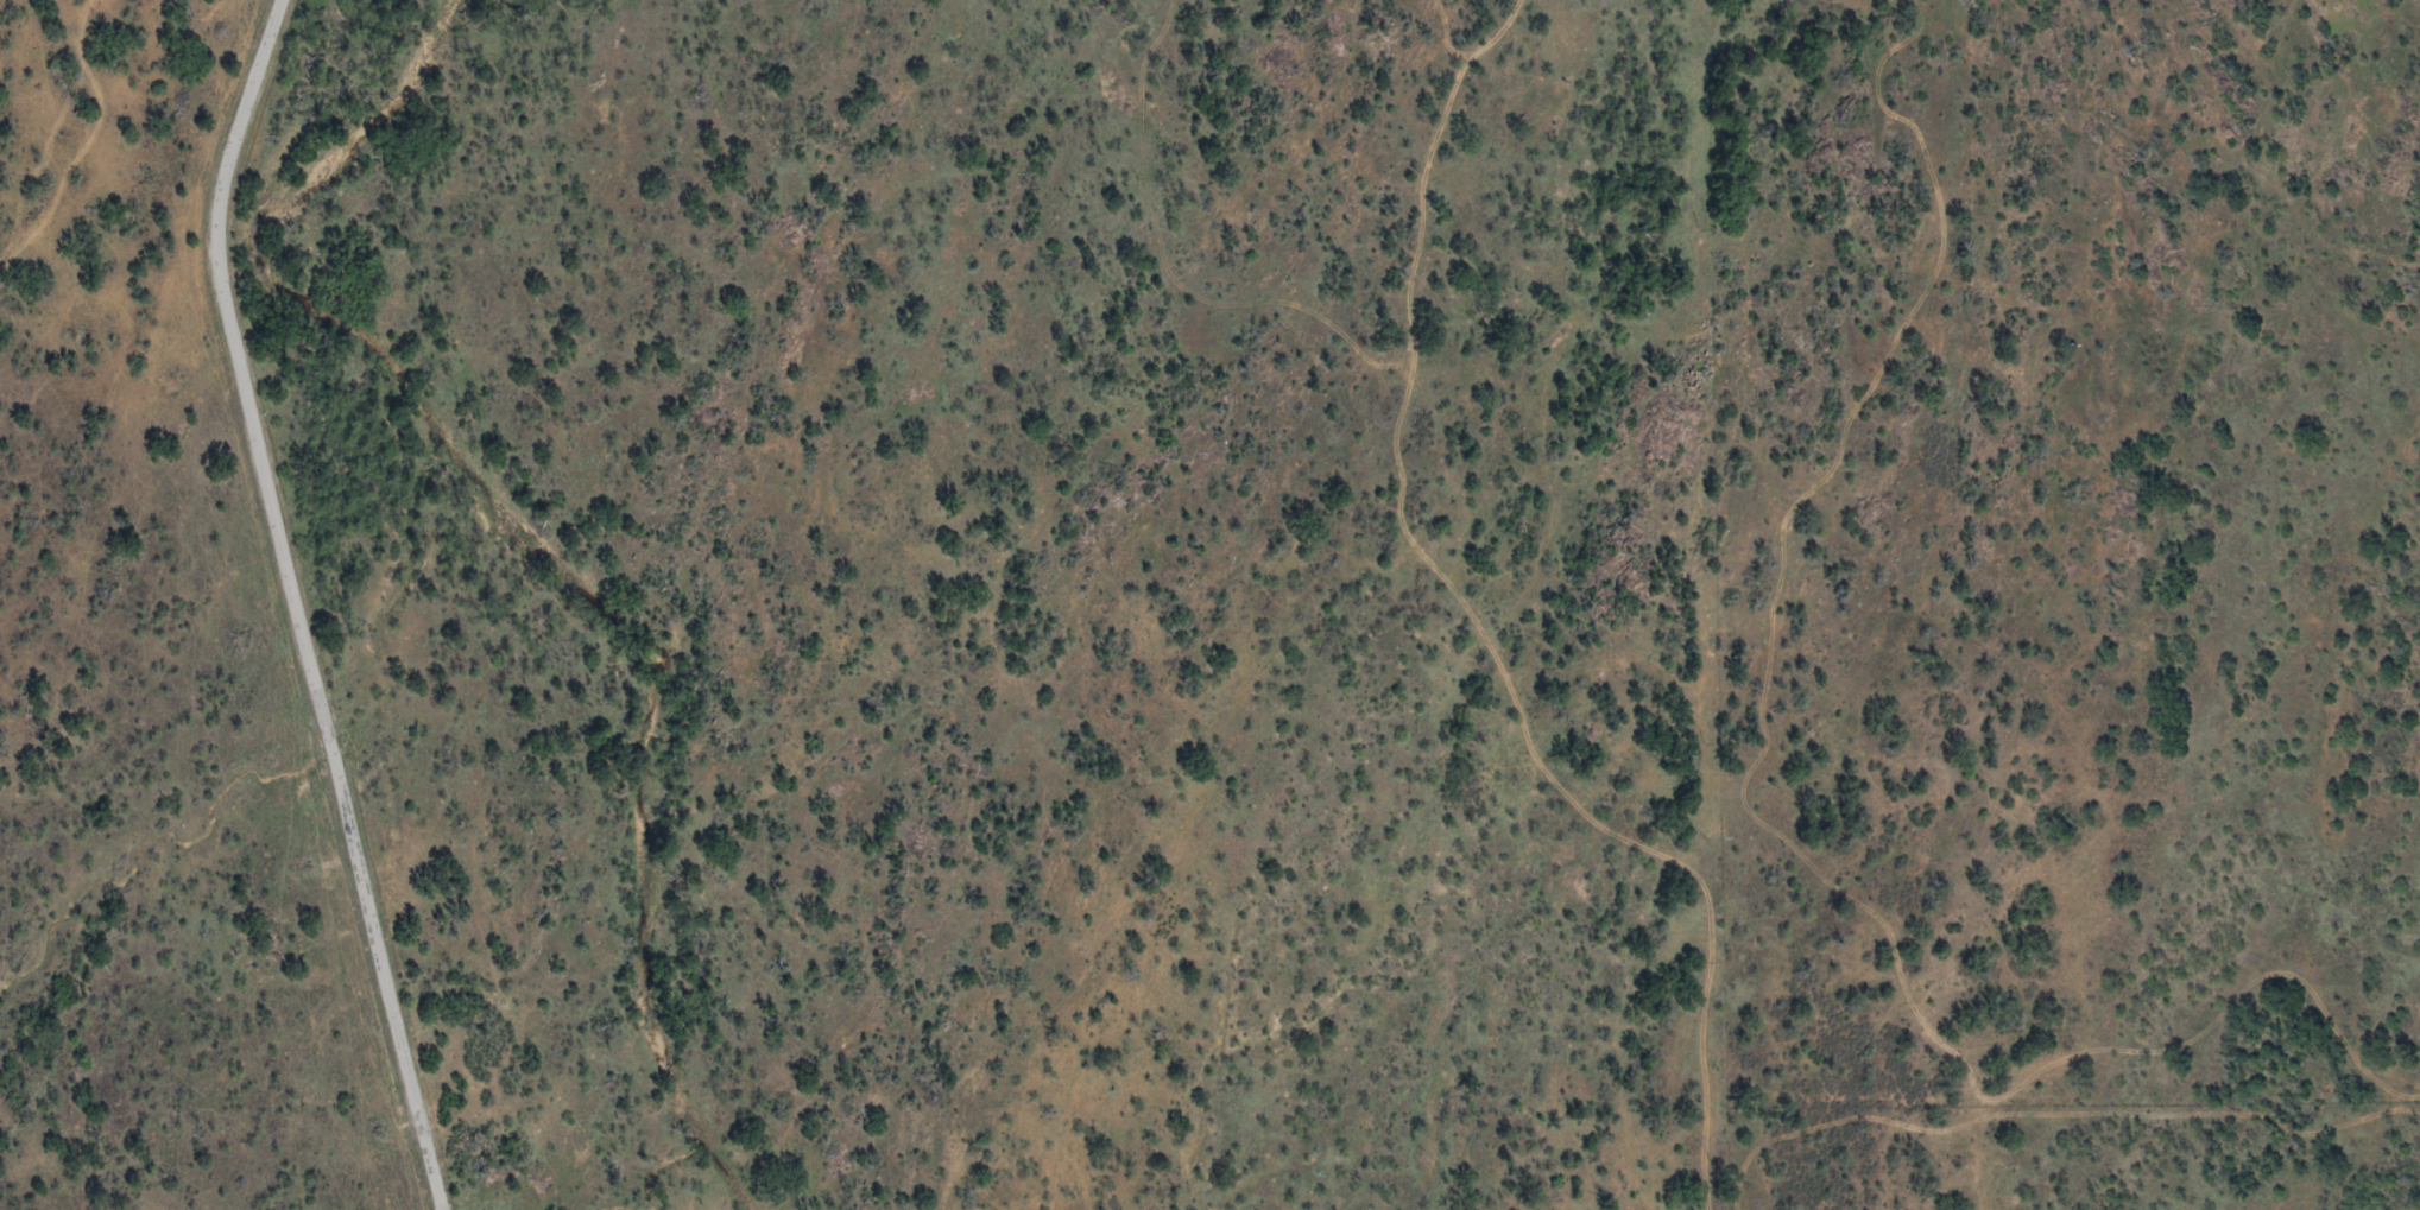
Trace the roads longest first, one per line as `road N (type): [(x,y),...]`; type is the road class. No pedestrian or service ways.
road 1 (tertiary): [(444,1209),(222,280),(220,199),(282,0)]

